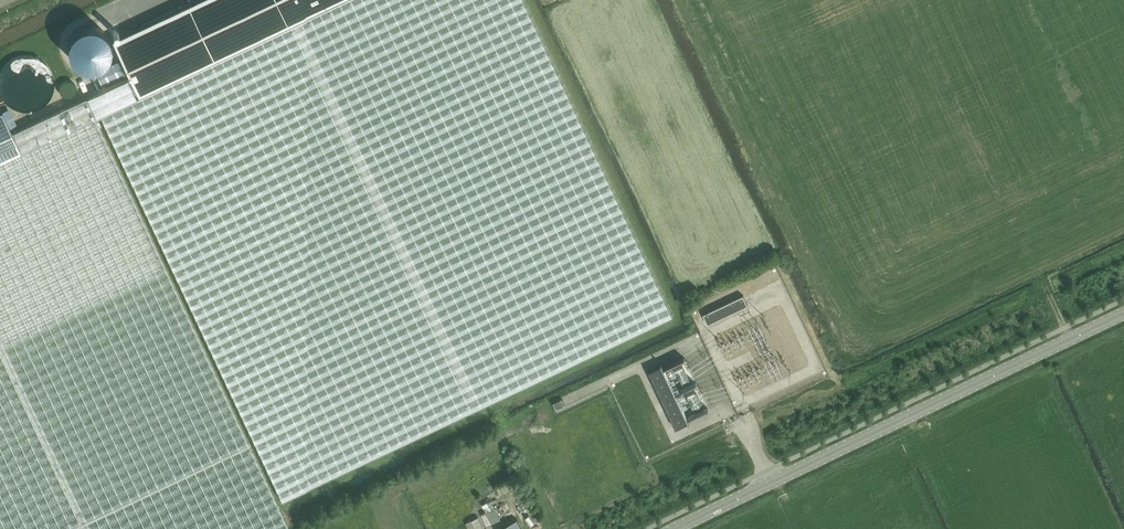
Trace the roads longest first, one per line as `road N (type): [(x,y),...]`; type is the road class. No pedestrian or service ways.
road 1 (unclassified): [(668,528),(1123,315)]

